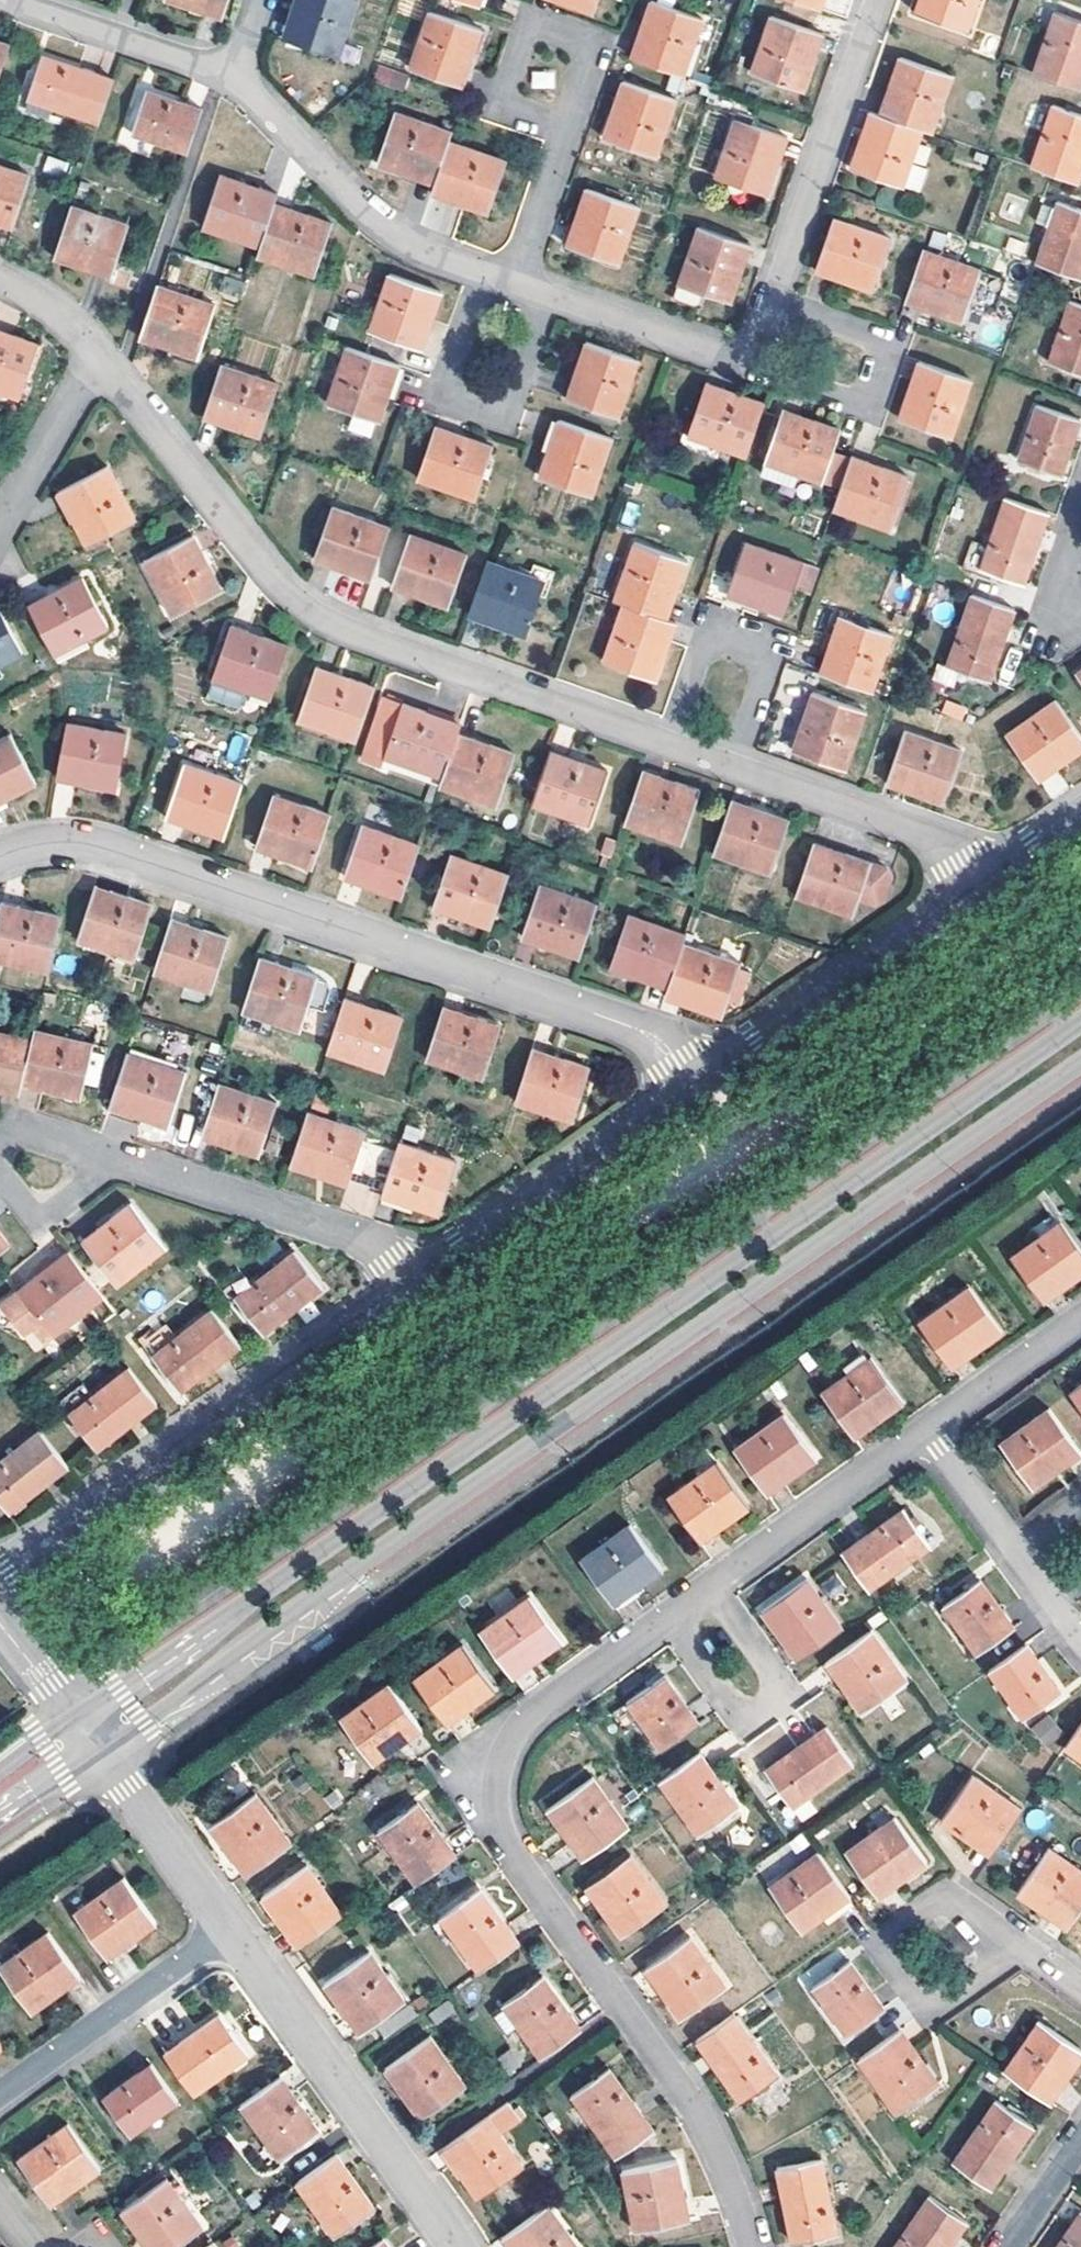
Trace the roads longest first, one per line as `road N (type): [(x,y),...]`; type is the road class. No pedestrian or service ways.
road 1 (secondary): [(1080,1020),(78,1721)]
road 2 (secondary): [(99,1749),(1080,1061)]
road 3 (residential): [(96,355),(283,590),(318,616),(931,838),(975,883)]
road 4 (residential): [(752,2246),(692,2105),(511,1850),(497,1809),(498,1770),(514,1730),(668,1614)]
road 5 (residential): [(0,858),(57,842),(110,847),(632,1026),(659,1041),(688,1080)]
road 6 (residential): [(514,286),(722,358),(750,350),(878,0)]
road 7 (residential): [(404,1277),(0,1569)]
road 8 (residential): [(229,1927),(458,2246)]
road 9 (residential): [(235,77),(388,230),(514,286)]
road 10 (residential): [(975,883),(688,1080)]
road 11 (residential): [(404,1277),(366,1240),(116,1161),(85,1159)]
road 12 (residential): [(688,1080),(404,1277)]
road 13 (residential): [(993,1946),(955,1900),(937,1899),(892,1927),(885,1950),(930,2005),(963,1993),(996,1960)]
road 14 (residential): [(668,1614),(735,1709),(756,1716),(771,1707),(782,1691),(777,1679),(711,1583)]
road 15 (residential): [(229,1927),(0,2092)]
road 16 (residential): [(711,1583),(928,1428)]
road 17 (residential): [(573,112),(592,54),(588,43),(535,25),(509,100),(519,111),(561,120)]
road 18 (residential): [(1080,1639),(928,1428)]
road 19 (residential): [(15,0),(235,77)]
road 20 (residential): [(99,1749),(229,1927)]
road 21 (residential): [(928,1428),(1080,1319)]
road 22 (residential): [(96,355),(10,508)]
road 23 (residential): [(514,286),(561,145),(561,120)]
road 24 (residential): [(0,1175),(27,1210),(49,1213),(87,1181),(85,1159)]
road 25 (residential): [(1080,506),(1055,588),(1064,614),(1080,616)]
road 26 (residential): [(1080,809),(975,883)]
road 27 (residential): [(0,1623),(78,1721)]
road 28 (residential): [(1010,2246),(1080,2144)]
road 29 (residential): [(0,281),(46,307),(96,355)]

